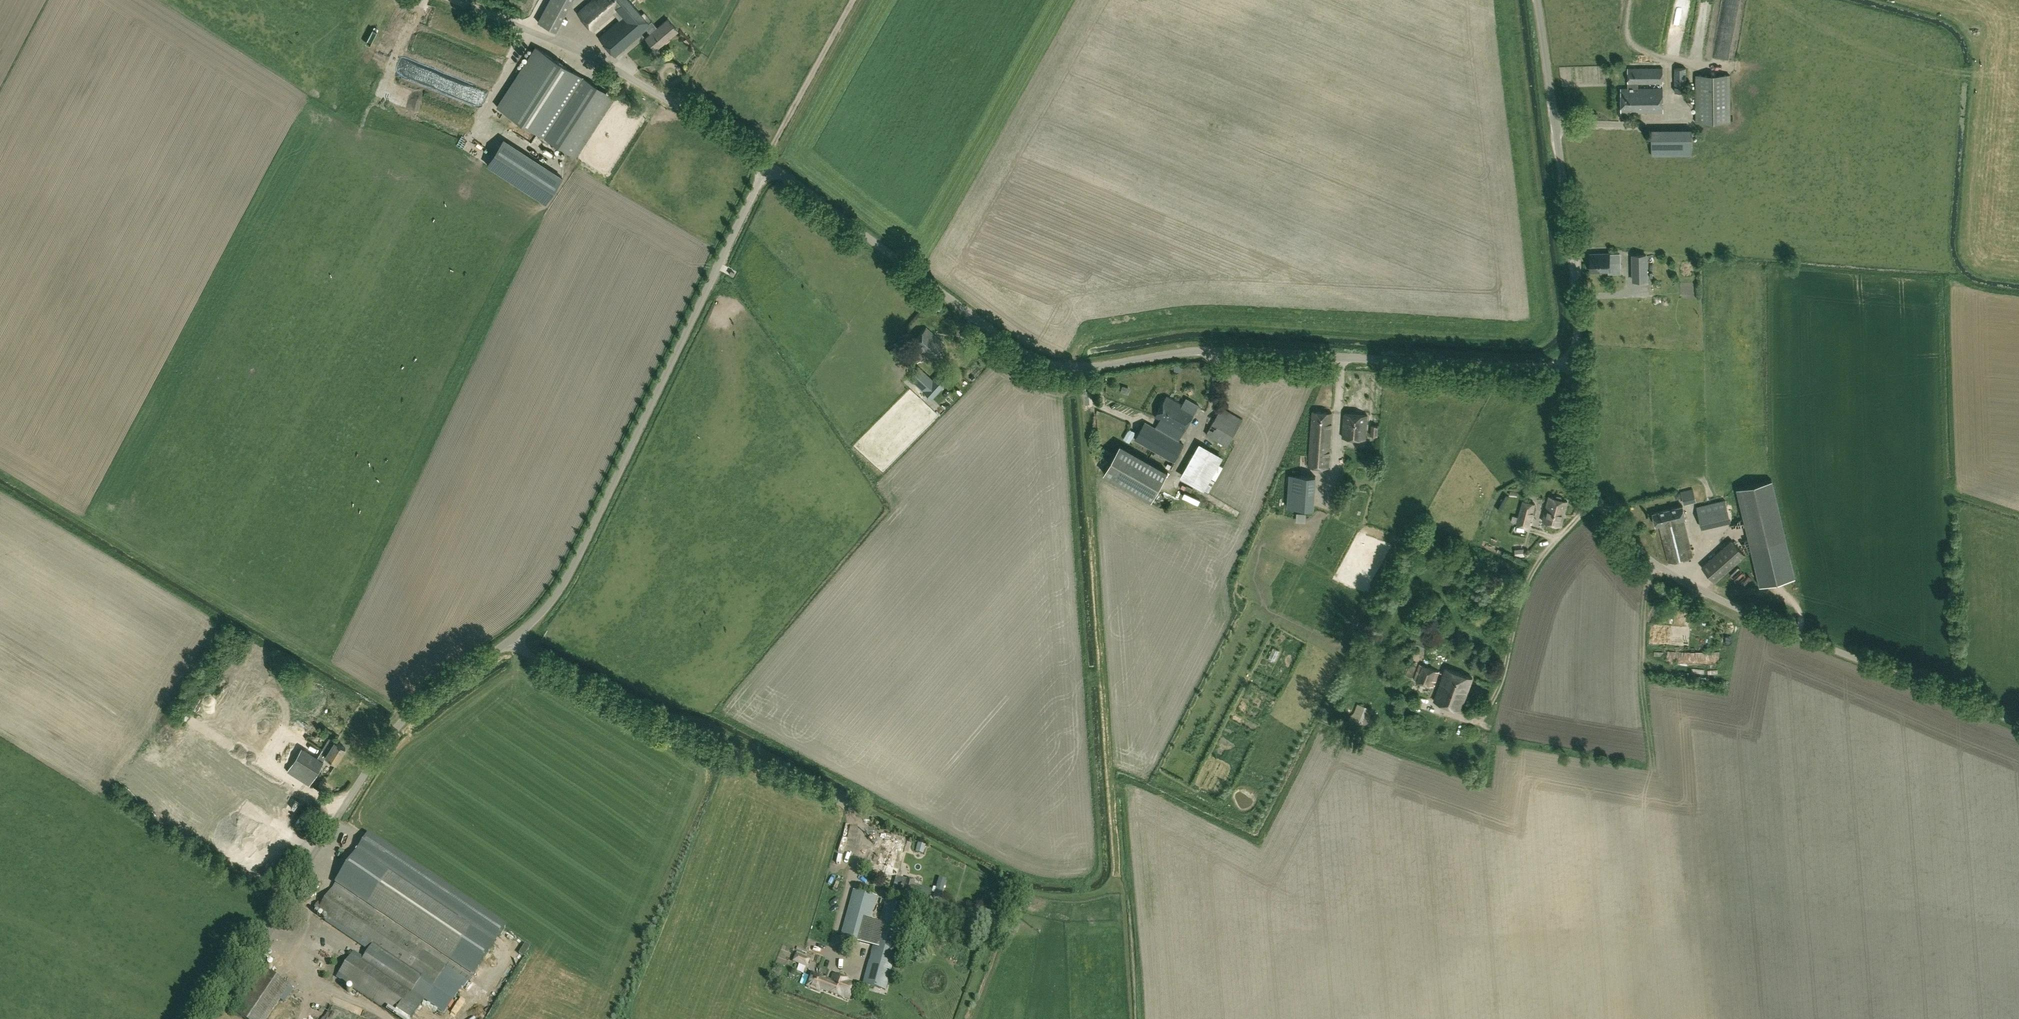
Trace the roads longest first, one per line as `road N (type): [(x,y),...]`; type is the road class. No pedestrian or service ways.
road 1 (unclassified): [(212,1018),(394,733),(514,642),(560,593),(767,166)]
road 2 (unclassified): [(1579,367),(1214,350),(1056,365),(1026,354),(767,166)]
road 3 (unclassified): [(2018,724),(1736,608),(1661,568),(1610,520),(1591,485),(1579,367)]
road 4 (unclassified): [(1579,367),(1573,257),(1537,0)]
road 5 (unclassified): [(767,166),(632,79),(451,0)]

